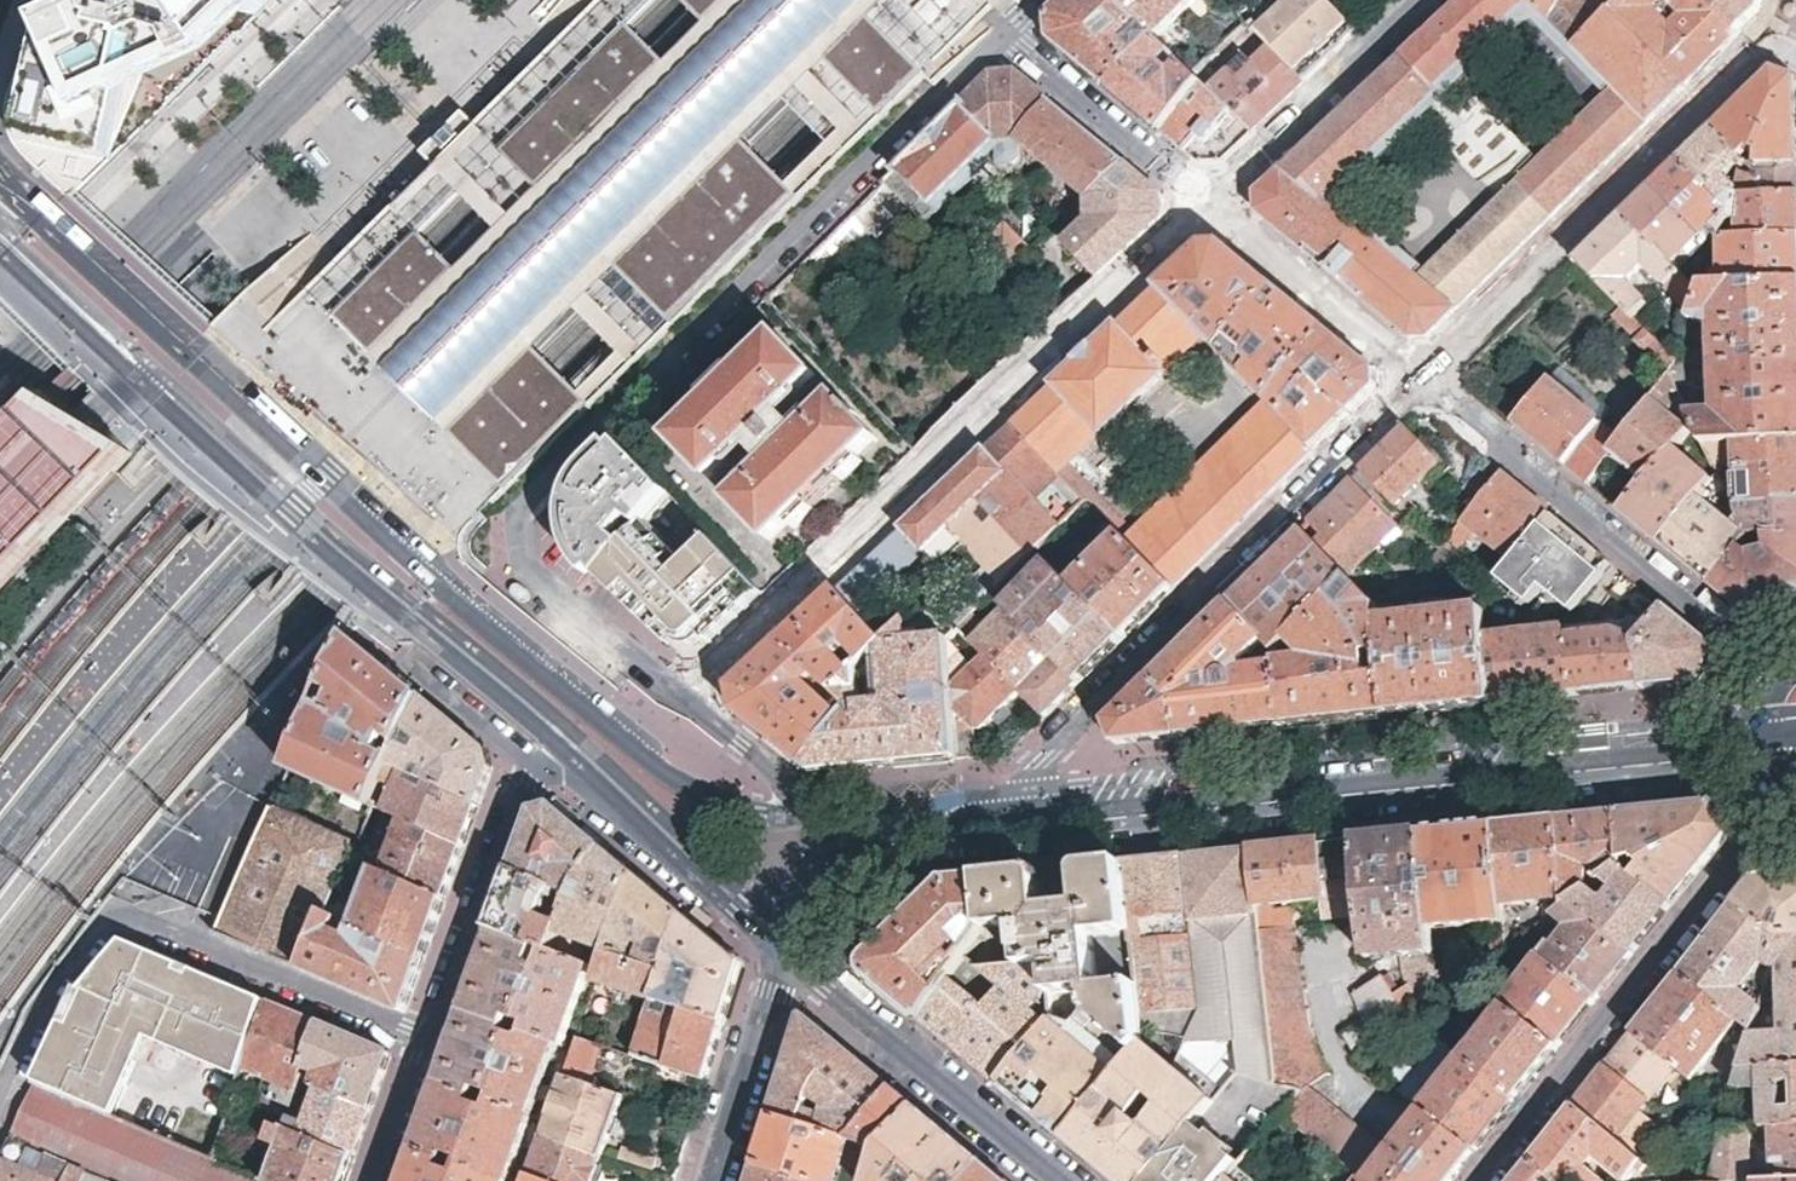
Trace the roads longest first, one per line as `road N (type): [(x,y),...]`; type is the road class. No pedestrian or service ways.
road 1 (residential): [(899,829),(810,825),(752,753),(558,597),(530,544),(550,484),(1008,33)]
road 2 (residential): [(1782,683),(1740,639),(1434,388),(1414,389),(983,816)]
road 3 (tertiary): [(1767,737),(983,816)]
road 4 (residential): [(422,1043),(525,760),(637,811),(764,938),(785,946)]
road 5 (residential): [(0,1118),(64,978),(121,912),(422,1043)]
road 6 (residential): [(1008,33),(1206,197),(1222,196),(1426,0)]
road 7 (residential): [(1482,1180),(1795,792)]
road 8 (tertiary): [(785,946),(1069,1180)]
road 9 (tertiary): [(785,946),(713,1180)]
road 10 (tertiary): [(899,829),(882,856),(785,946)]
road 11 (residential): [(373,1180),(422,1043)]

